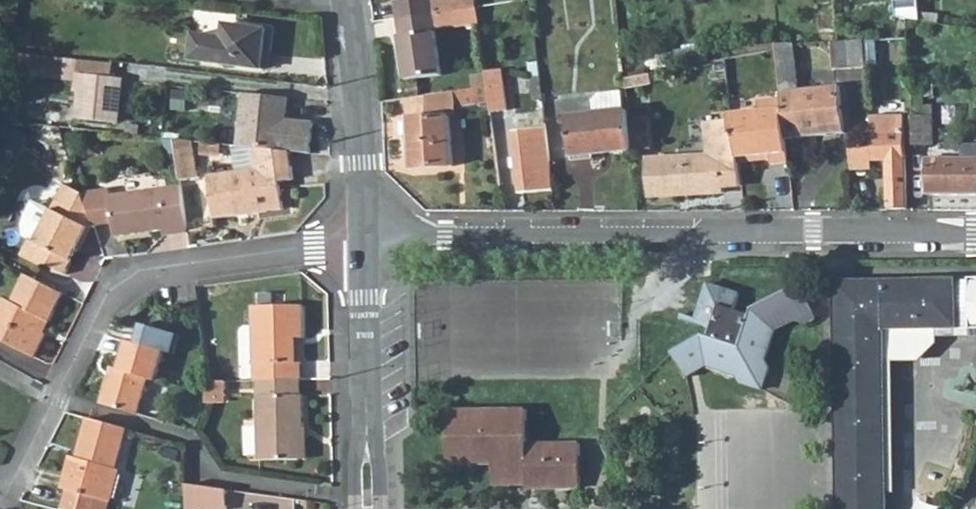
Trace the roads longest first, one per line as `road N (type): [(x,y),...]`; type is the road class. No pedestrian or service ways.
road 1 (residential): [(366,240),(975,235)]
road 2 (residential): [(5,501),(122,286),(147,270),(366,240)]
road 3 (residential): [(362,202),(350,0)]
road 4 (residential): [(366,240),(367,390)]
road 5 (residential): [(384,508),(367,390)]

